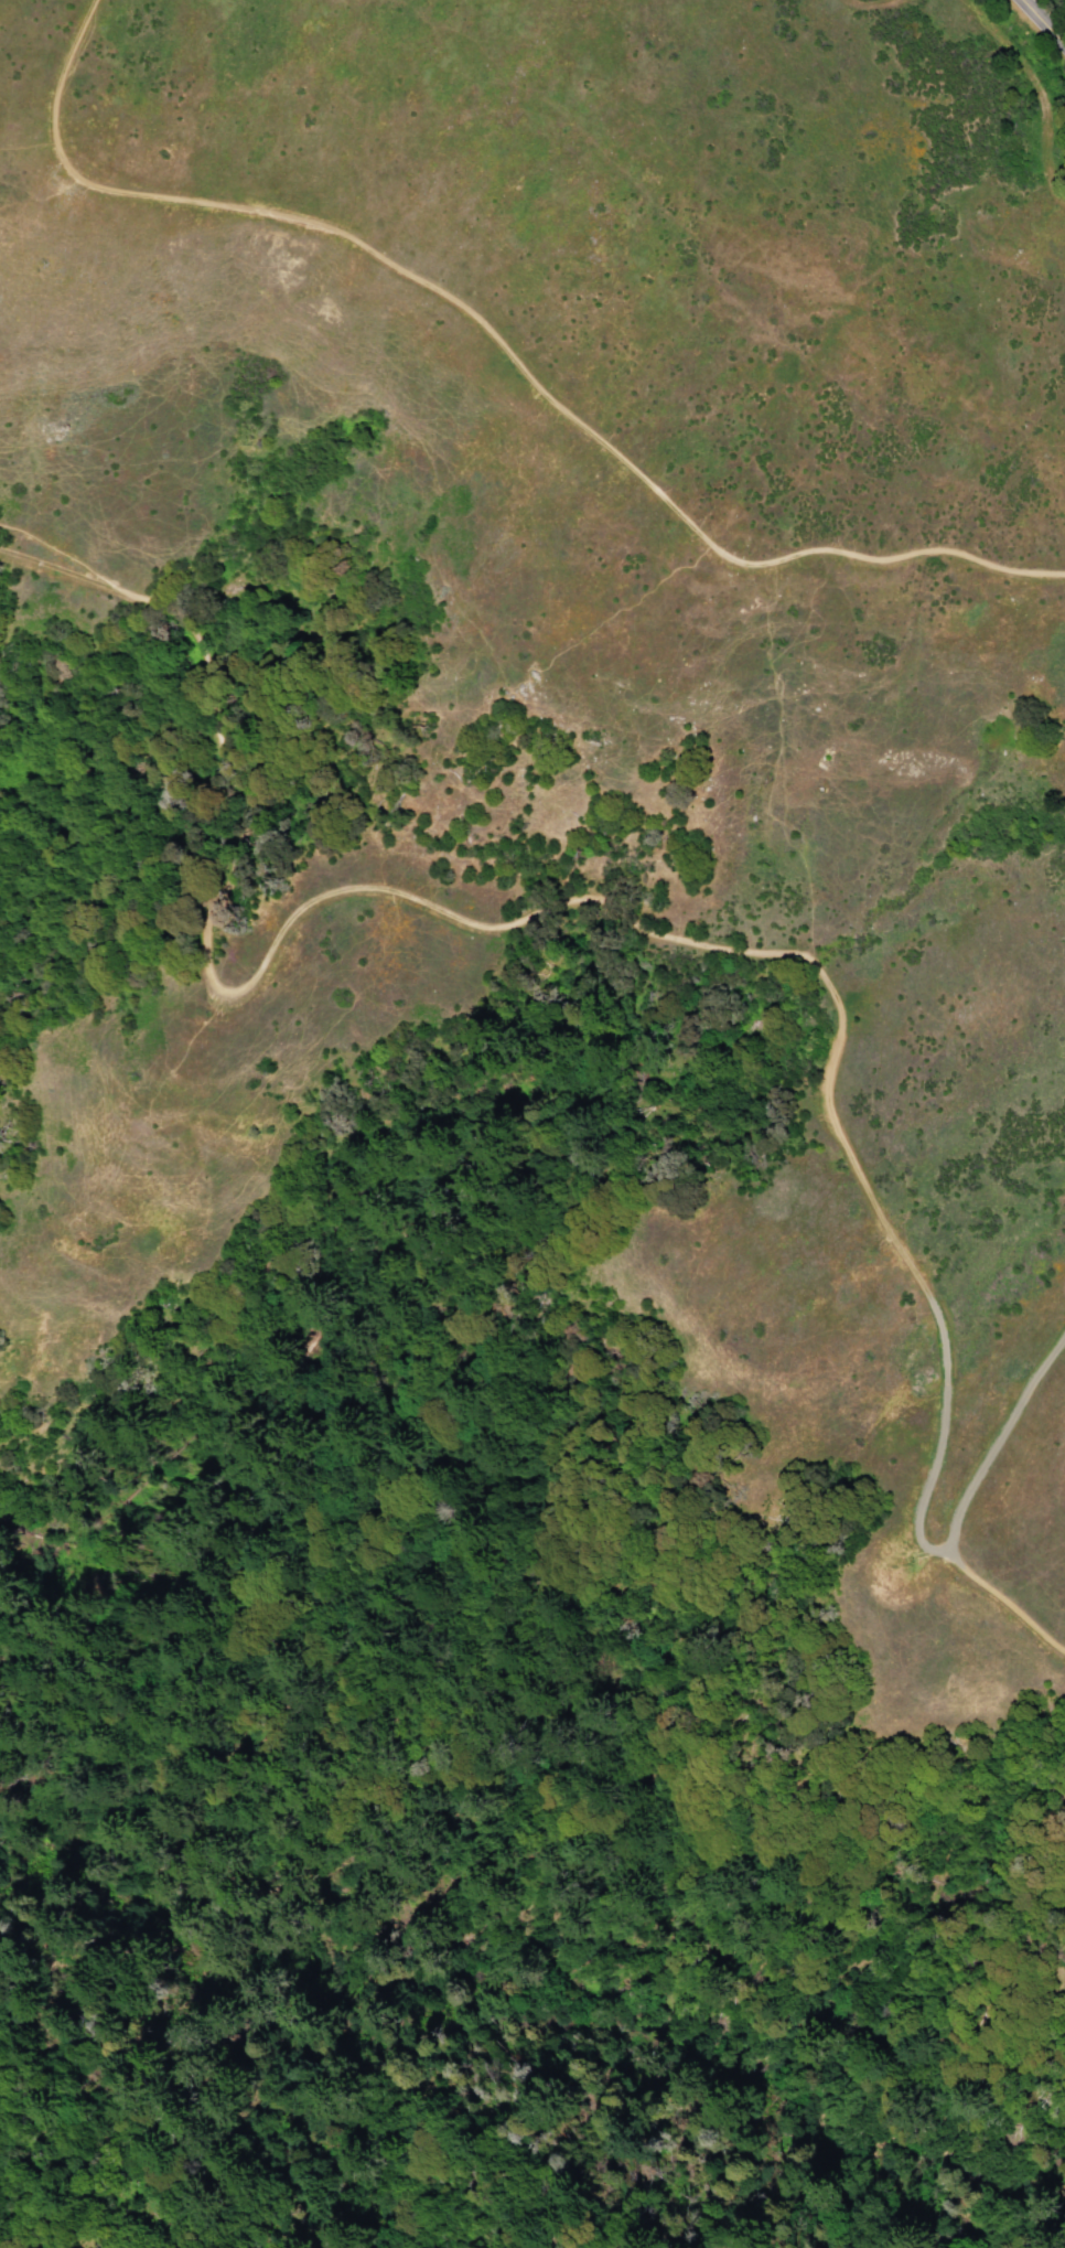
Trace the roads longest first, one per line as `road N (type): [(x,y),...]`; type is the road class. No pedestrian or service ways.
road 1 (track): [(92,585),(193,633),(213,724),(241,797),(204,914),(202,943),(215,992),(238,992),(299,908),(331,890),(384,891),(473,928),(509,927),(562,891),(587,893),(641,930),(805,955),(828,983),(839,1015),(821,1103),(859,1191),(929,1310),(938,1391),(933,1470),(916,1533),(925,1549),(951,1553)]
road 2 (track): [(92,0),(56,85),(52,138),(58,163),(88,184),(347,236),(484,323),(548,399),(636,465),(738,560),(827,545),(886,559),(930,547),(1064,569)]
road 3 (track): [(1064,1653),(980,1587),(951,1553),(954,1522),(1064,1336)]

